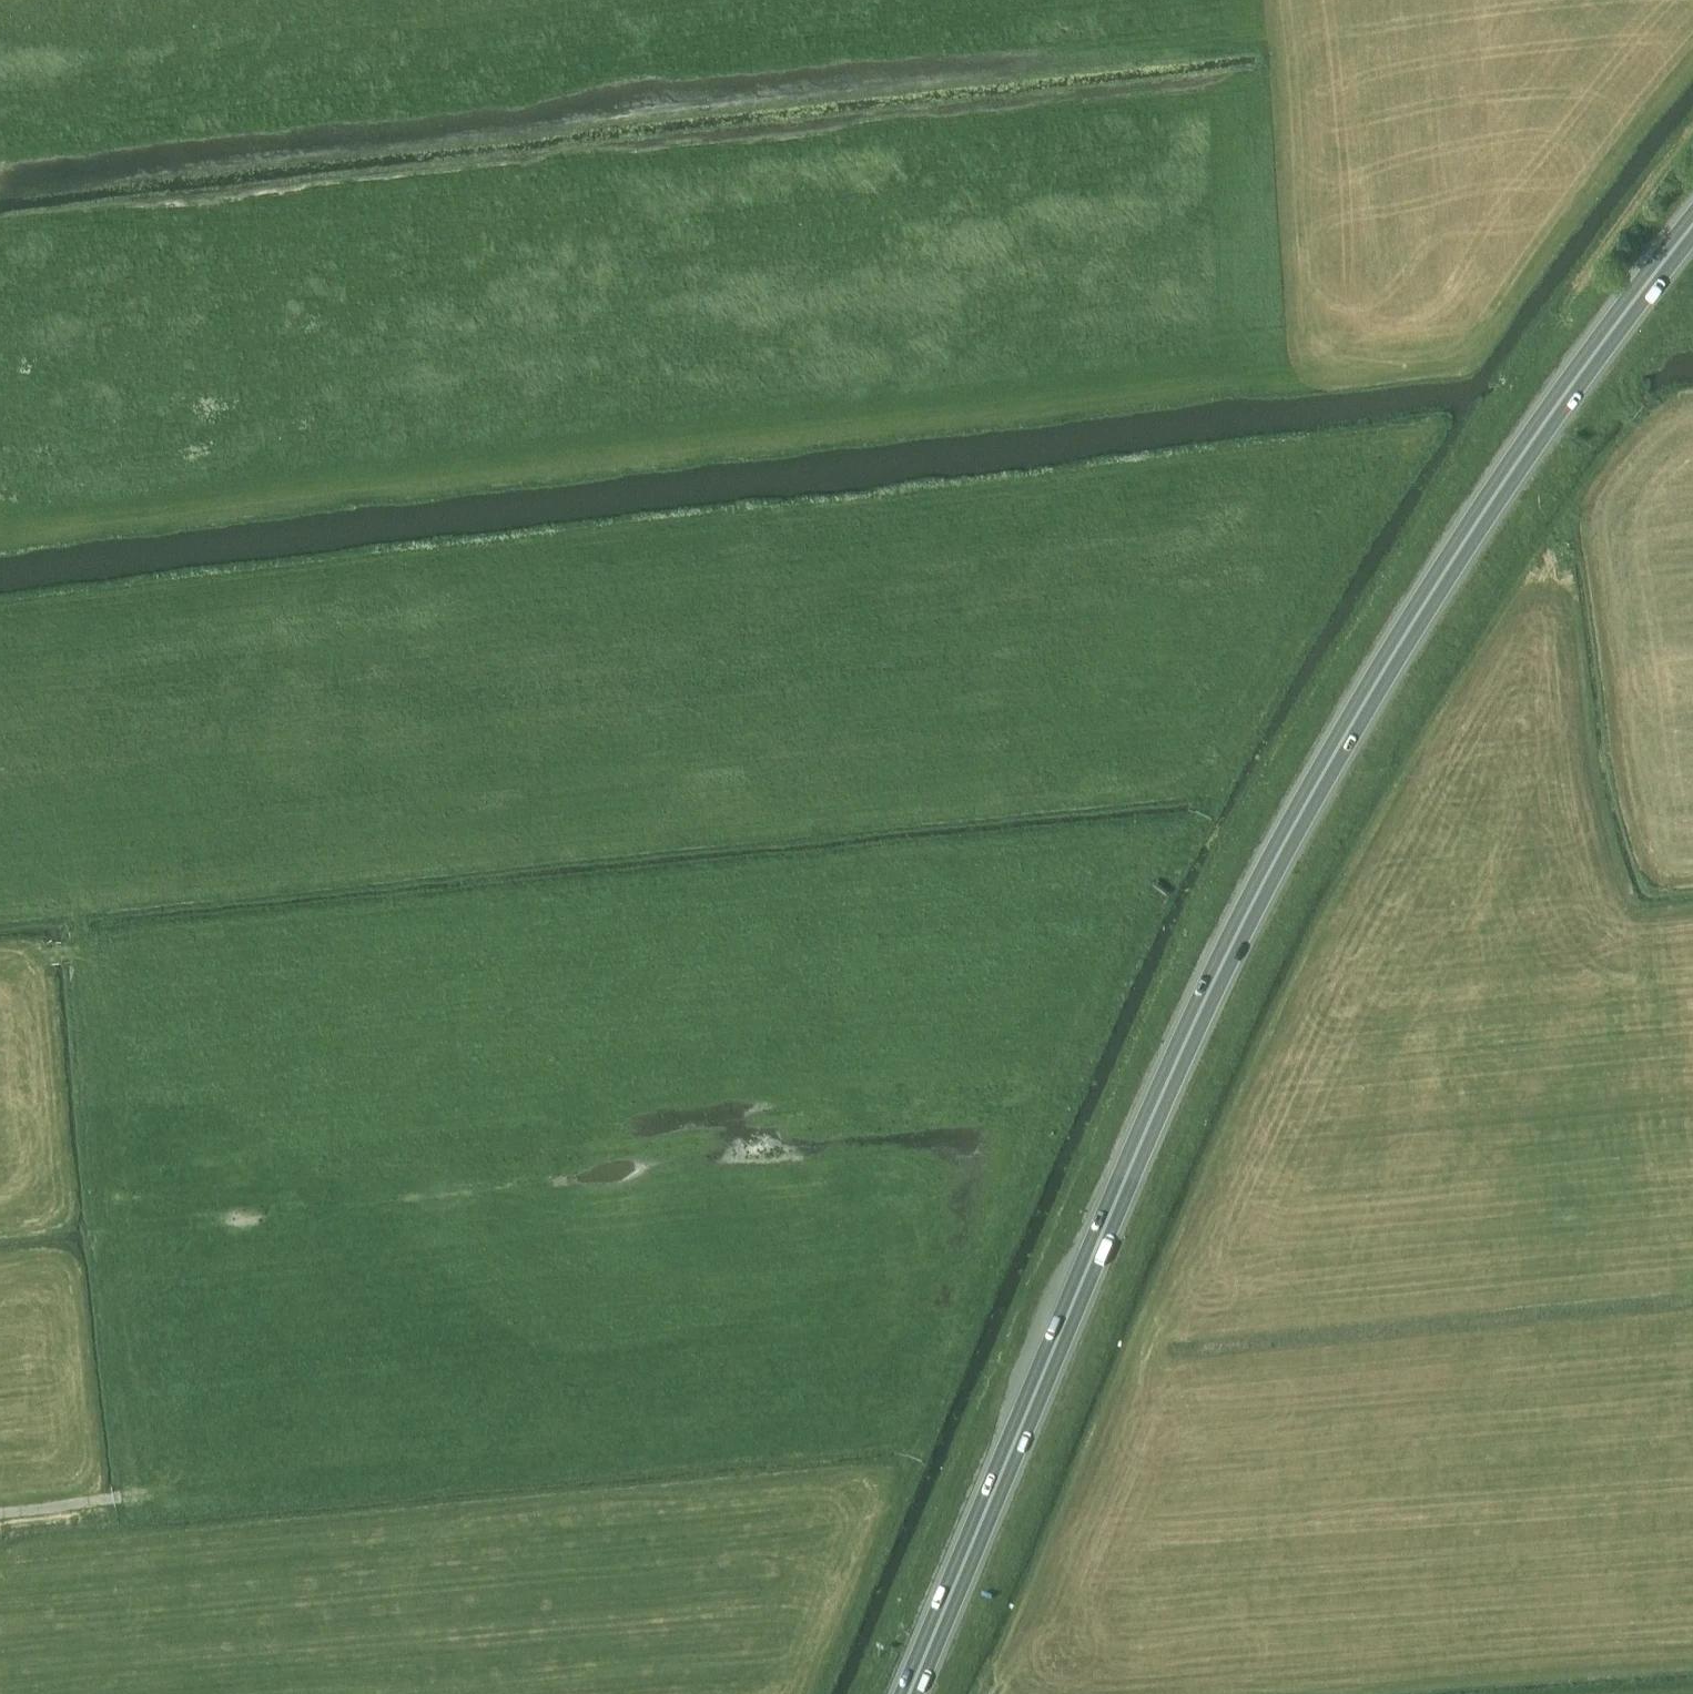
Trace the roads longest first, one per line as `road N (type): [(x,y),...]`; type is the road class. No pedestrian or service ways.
road 1 (trunk): [(909,1693),(1083,1279),(1246,925),(1383,661),(1545,421),(1692,228)]

